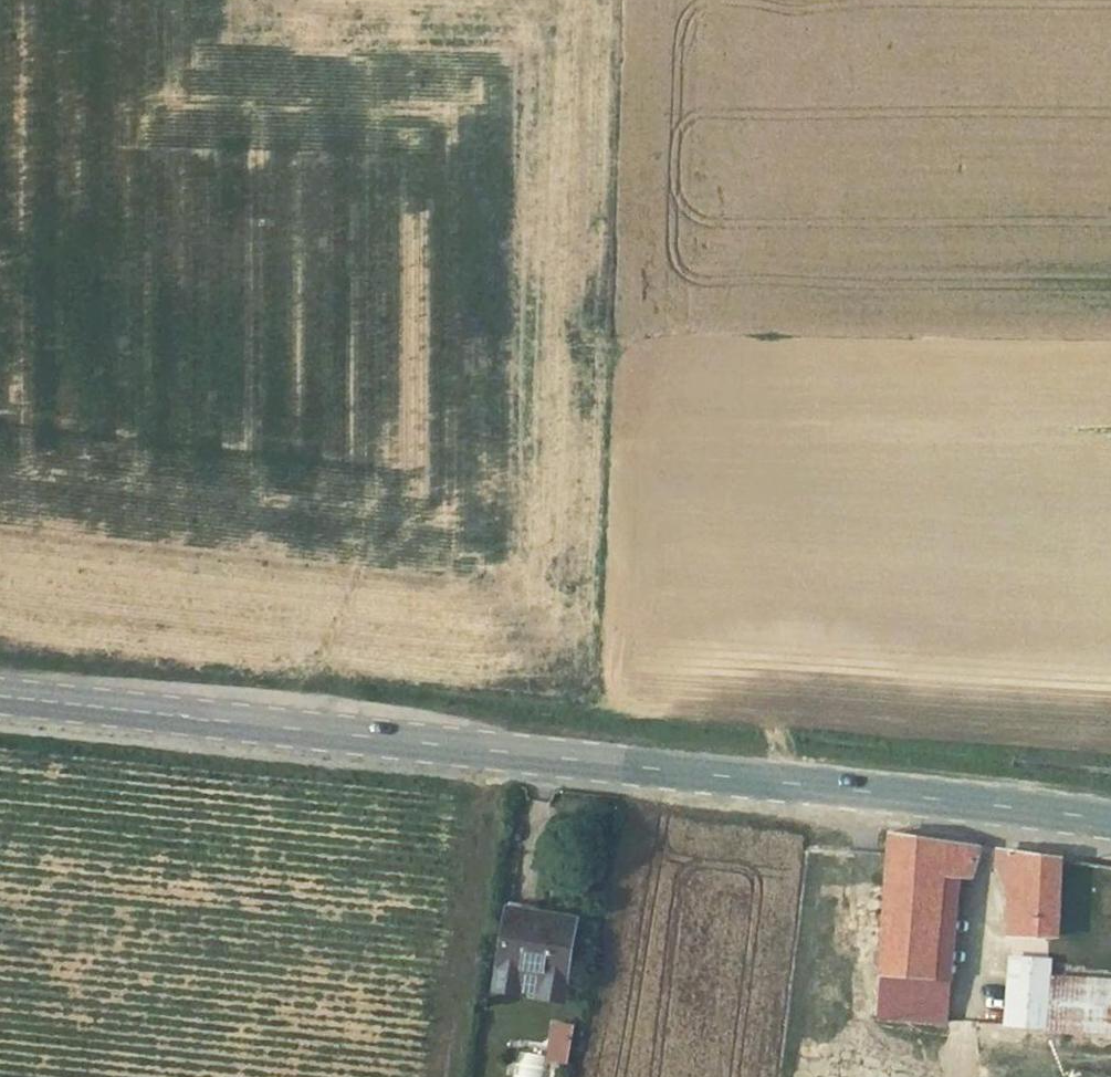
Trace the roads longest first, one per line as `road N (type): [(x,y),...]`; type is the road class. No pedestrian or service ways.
road 1 (tertiary): [(0,699),(1110,829)]

